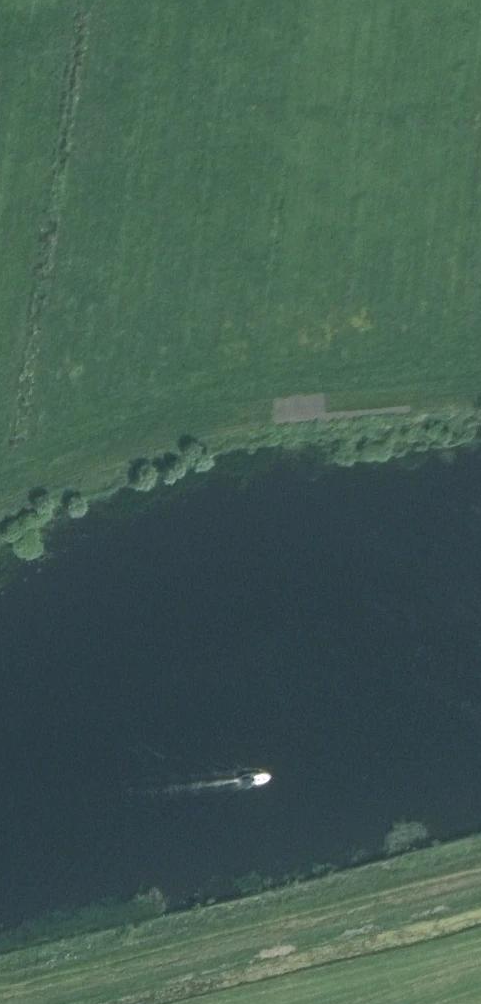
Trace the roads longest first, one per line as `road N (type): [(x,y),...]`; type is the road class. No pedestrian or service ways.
road 1 (track): [(0,987),(480,871)]

